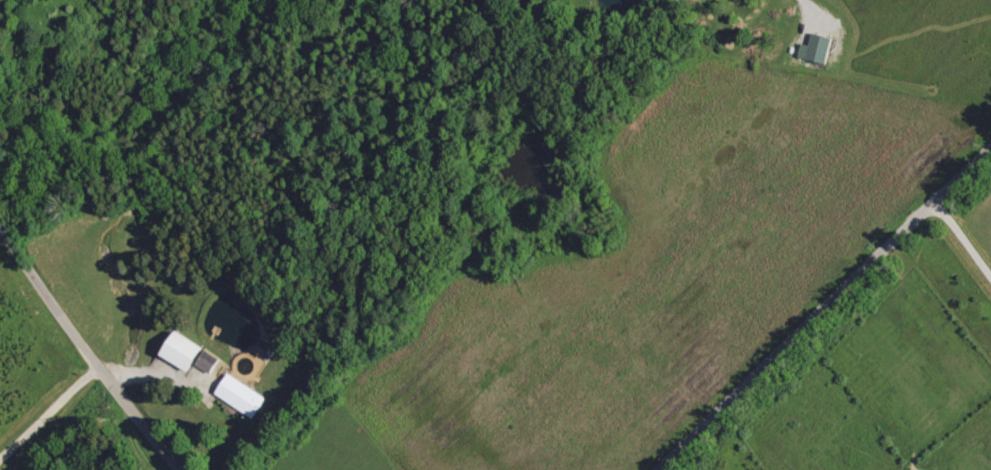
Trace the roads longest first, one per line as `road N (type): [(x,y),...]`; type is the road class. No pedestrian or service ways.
road 1 (residential): [(651,469),(990,141)]
road 2 (residential): [(0,231),(181,469)]

